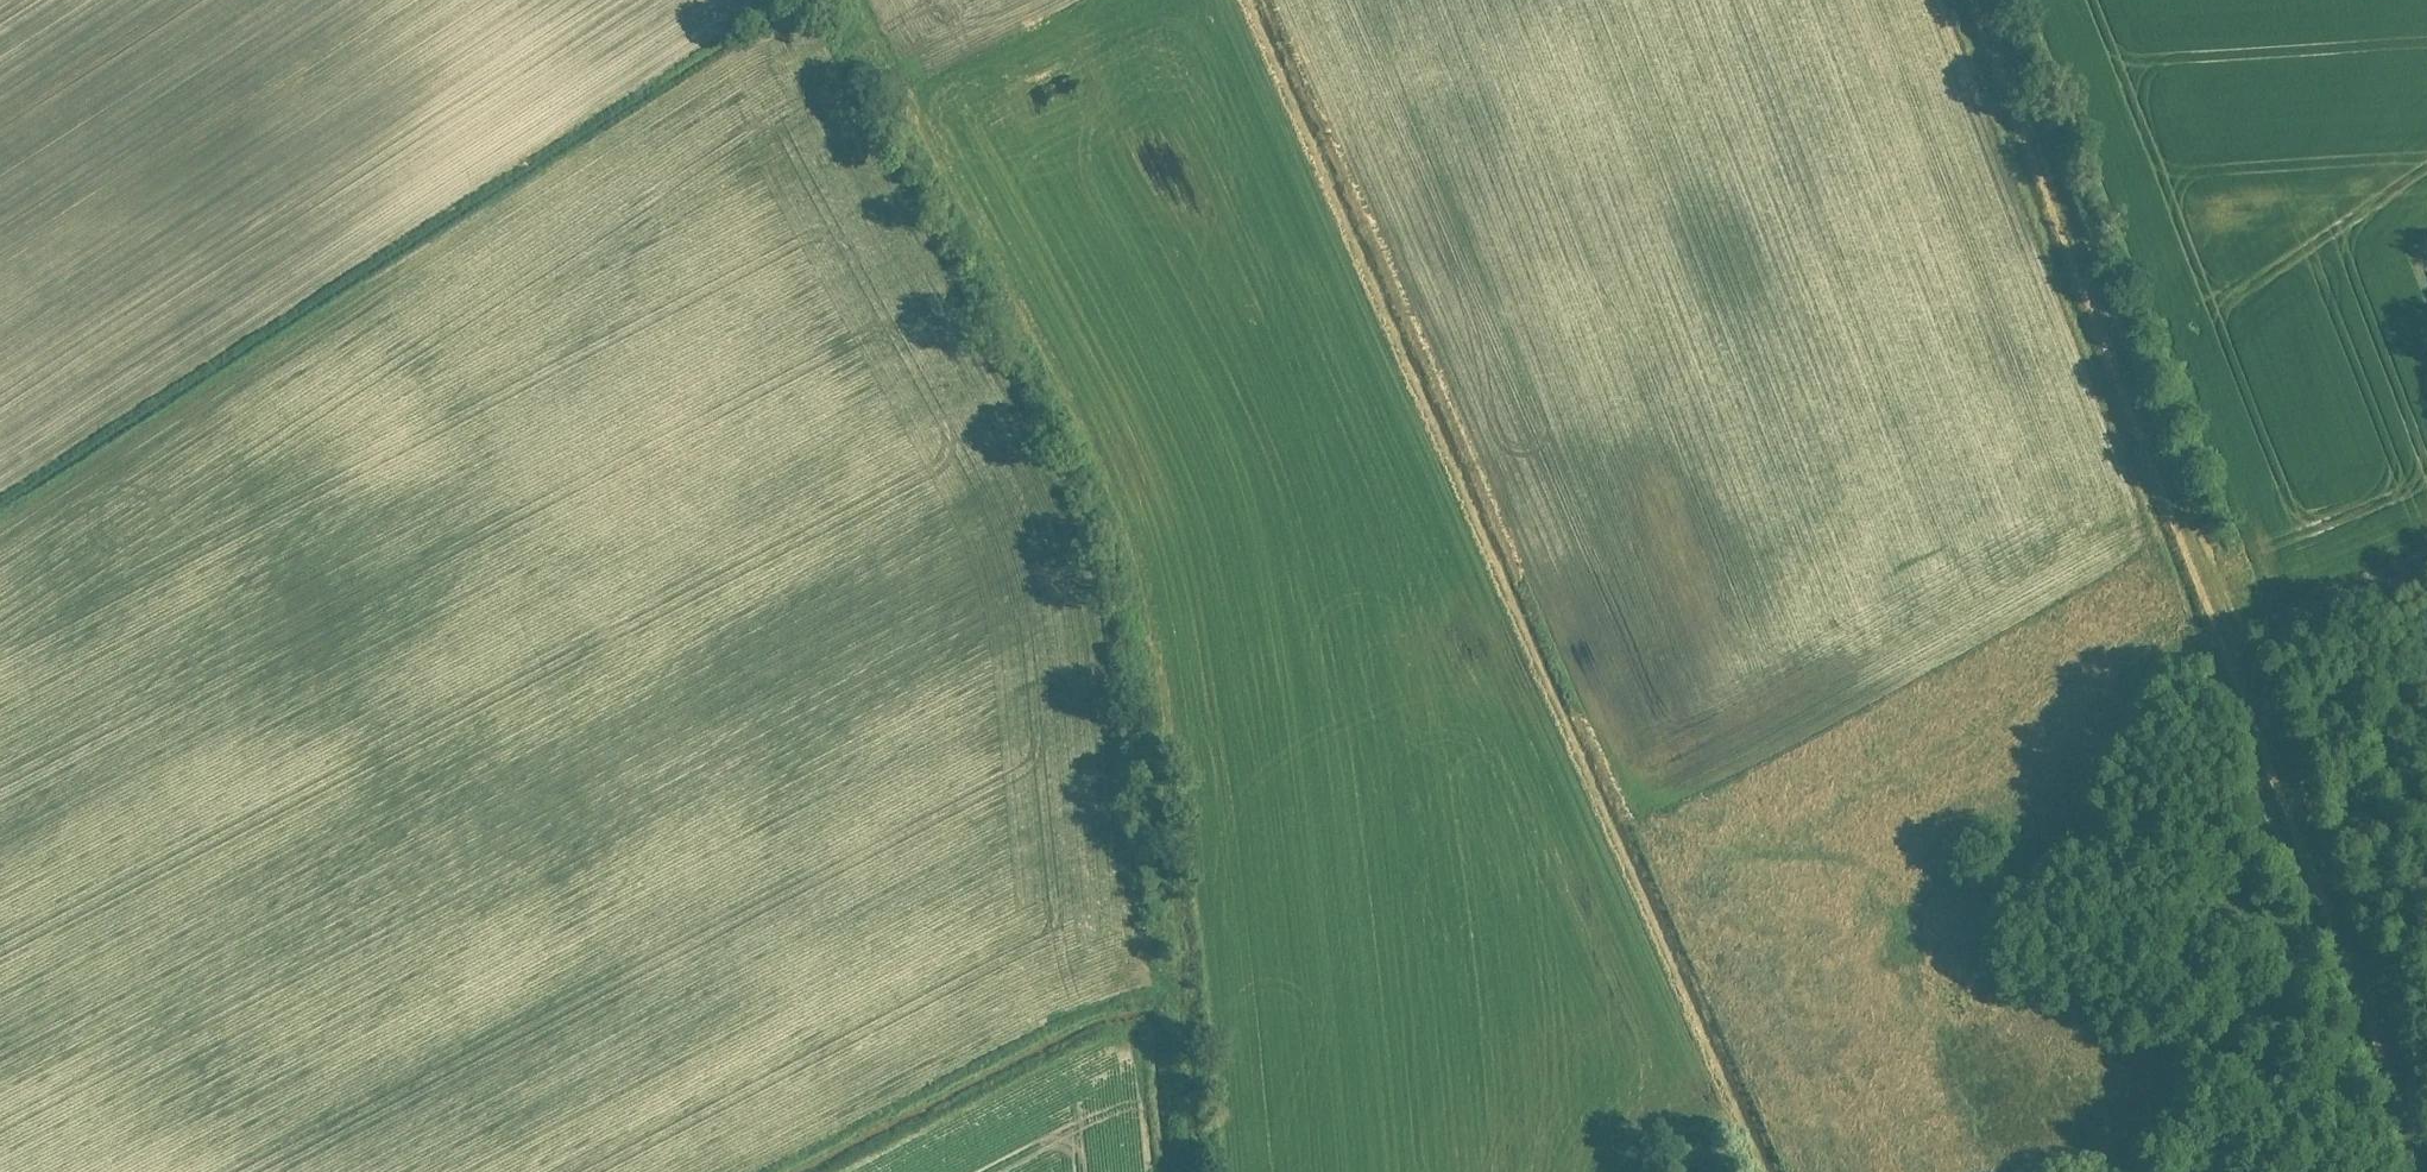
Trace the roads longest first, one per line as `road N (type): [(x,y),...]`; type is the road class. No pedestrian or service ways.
road 1 (track): [(1893,0),(1896,168)]

